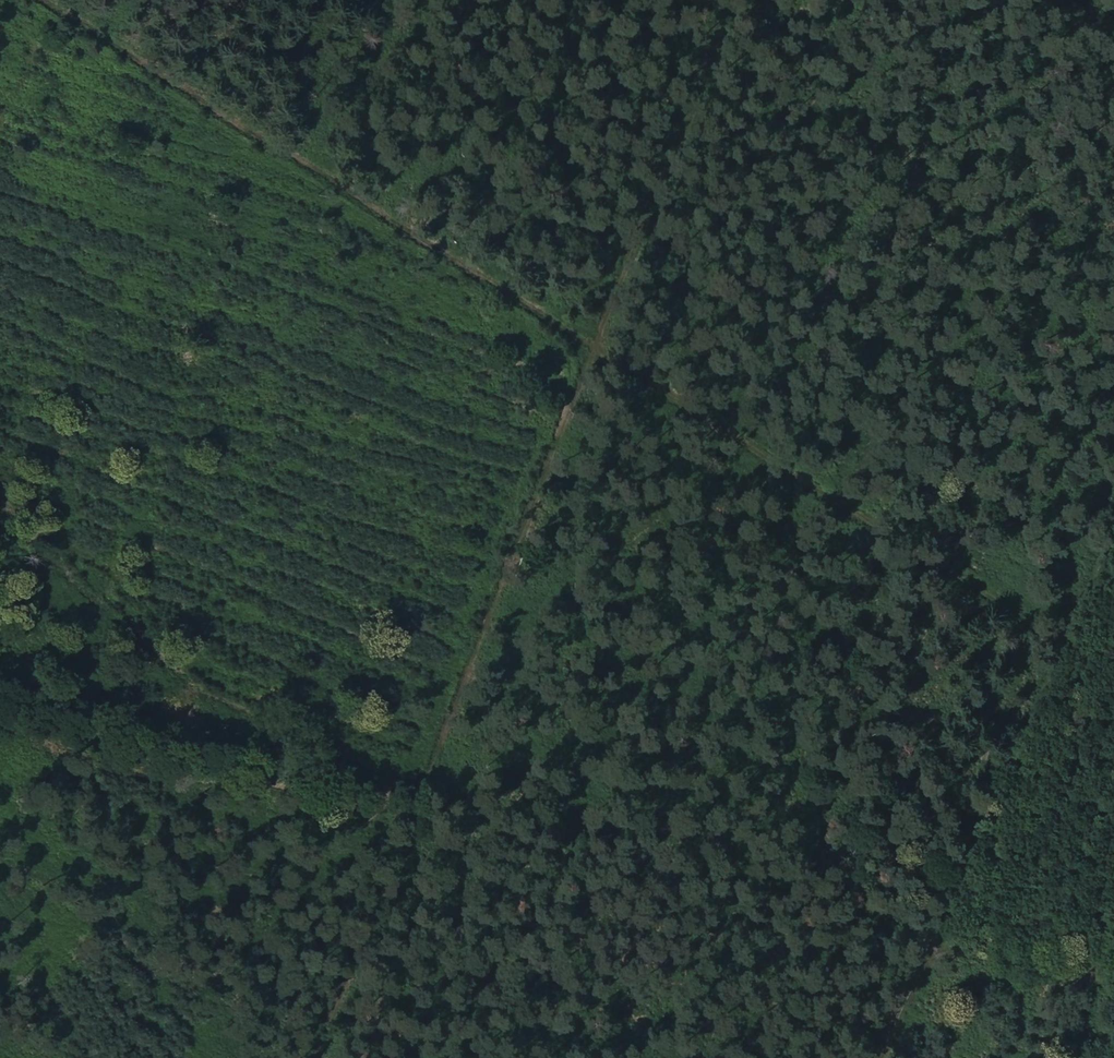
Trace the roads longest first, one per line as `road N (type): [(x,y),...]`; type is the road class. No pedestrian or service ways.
road 1 (track): [(325,1057),(585,366),(751,0)]
road 2 (track): [(882,1057),(1113,543)]
road 3 (track): [(1113,978),(940,933)]

